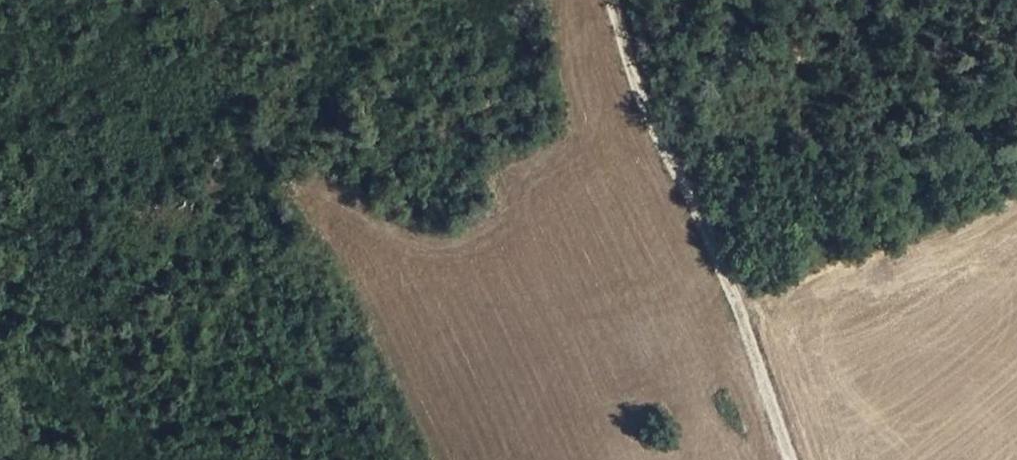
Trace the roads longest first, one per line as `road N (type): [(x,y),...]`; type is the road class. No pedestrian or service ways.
road 1 (track): [(607,0),(685,202),(739,308),(790,459)]

